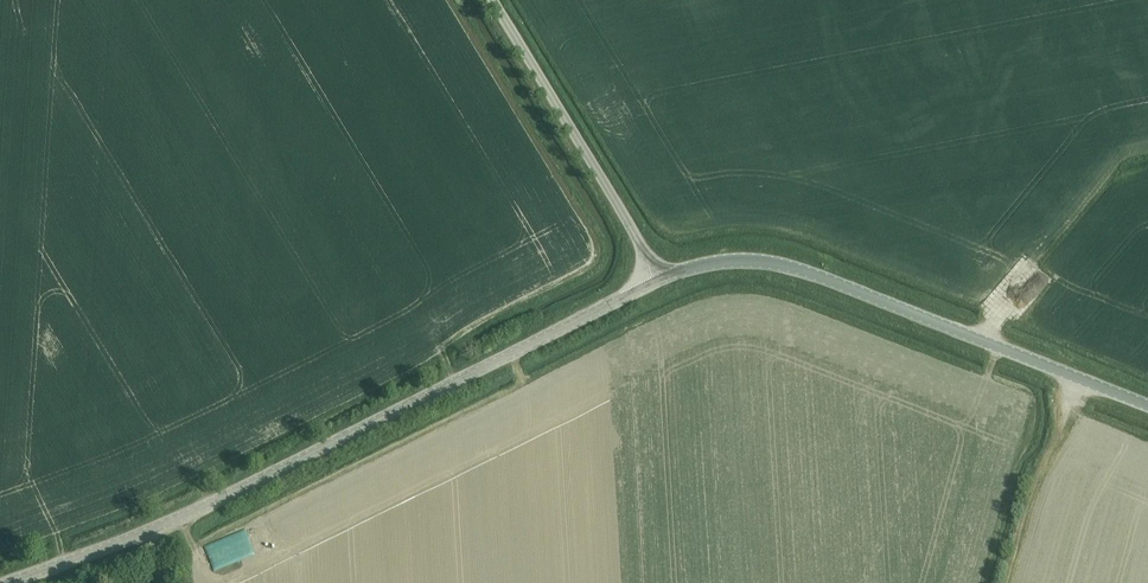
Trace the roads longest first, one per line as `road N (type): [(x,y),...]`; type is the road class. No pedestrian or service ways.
road 1 (tertiary): [(5,582),(226,496),(655,282)]
road 2 (tertiary): [(1147,406),(781,265),(710,263),(655,282)]
road 3 (unclassified): [(655,282),(633,231),(491,0)]

